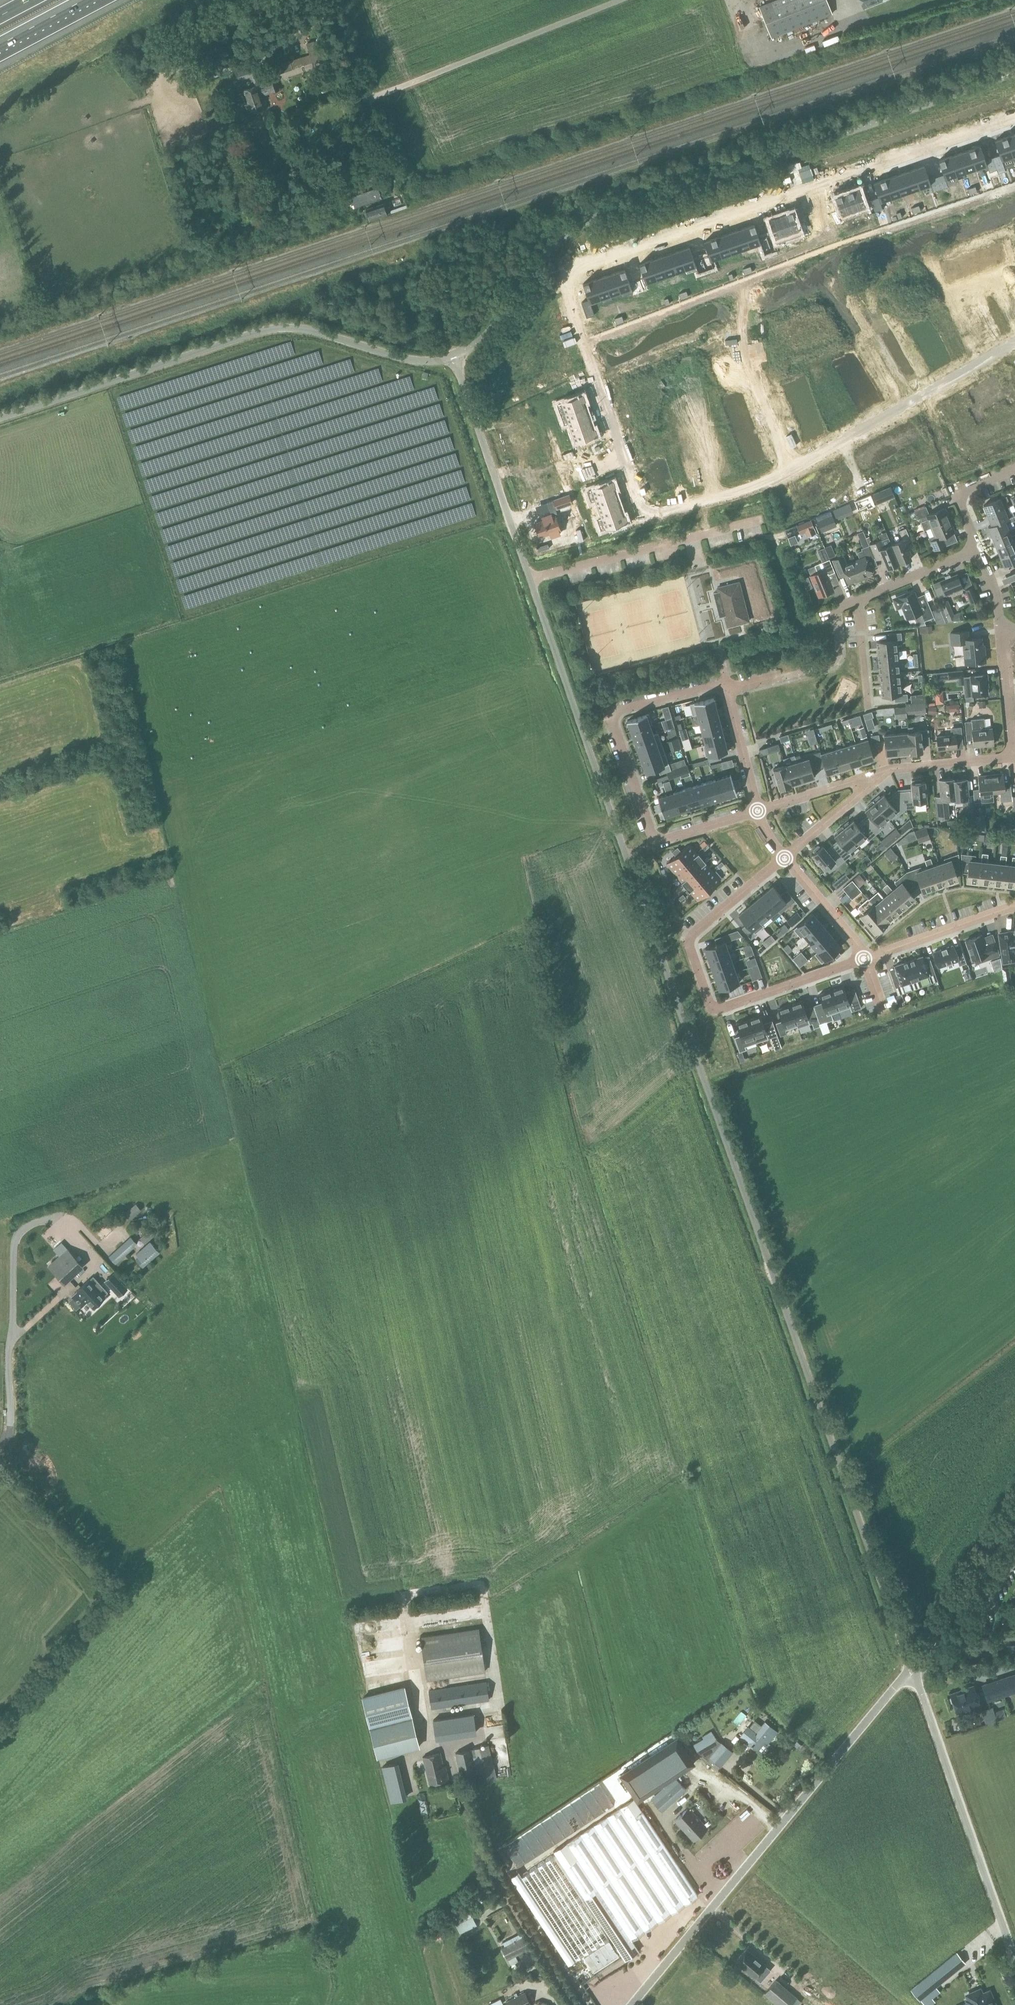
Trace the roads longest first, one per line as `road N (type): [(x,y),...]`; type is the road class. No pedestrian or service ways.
road 1 (unclassified): [(912,1667),(454,356)]
road 2 (residential): [(1014,118),(571,273),(572,303),(624,460)]
road 3 (unclassified): [(0,417),(270,329),(310,329),(409,360),(454,356)]
road 4 (unclassified): [(912,1667),(631,2004)]
road 5 (residential): [(726,682),(621,708),(612,720),(655,843),(758,810)]
road 6 (unclassified): [(1014,1959),(912,1667)]
road 7 (residential): [(785,855),(687,938),(711,1005),(722,1009)]
road 8 (unclassified): [(912,1667),(1014,1518)]
road 9 (unclassified): [(56,1300),(10,1347),(11,1428),(0,1454)]
road 10 (residential): [(1014,906),(864,958)]
road 11 (residential): [(787,471),(919,397)]
road 12 (residential): [(864,958),(722,1009)]
road 13 (residential): [(787,471),(736,333)]
road 14 (residential): [(624,460),(644,520),(718,498)]
road 15 (residential): [(882,772),(1000,758),(1012,745)]
road 16 (residential): [(864,958),(785,855)]
road 17 (residential): [(758,810),(882,772)]
road 18 (residential): [(882,772),(785,855)]
road 19 (residential): [(758,810),(728,687)]
road 20 (residential): [(860,597),(977,550)]
road 21 (residential): [(1014,465),(960,494),(977,550)]

